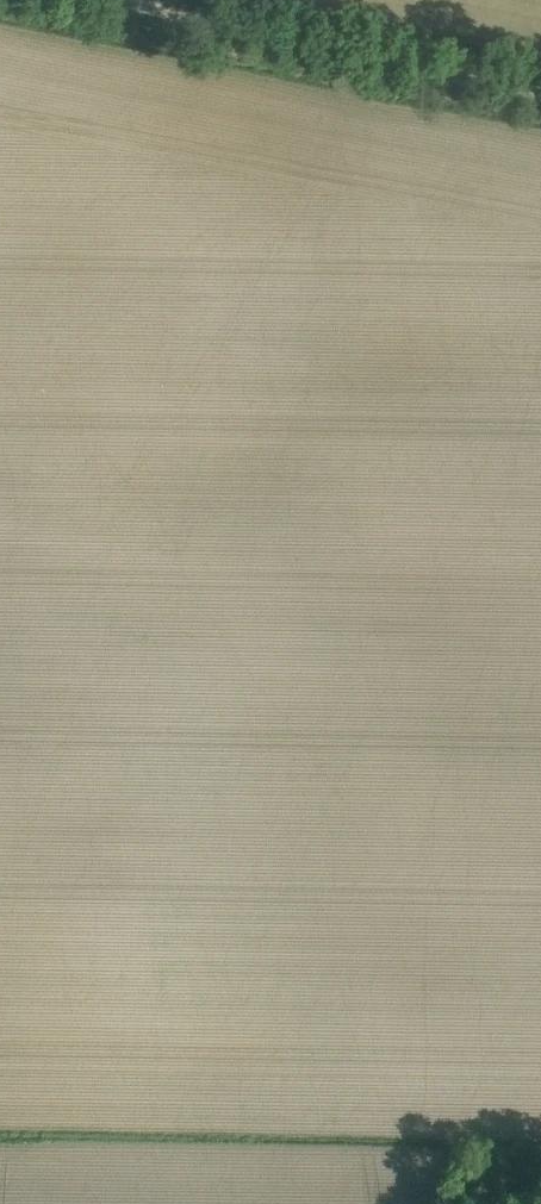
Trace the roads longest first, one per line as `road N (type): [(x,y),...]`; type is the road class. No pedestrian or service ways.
road 1 (track): [(118,0),(540,83)]

